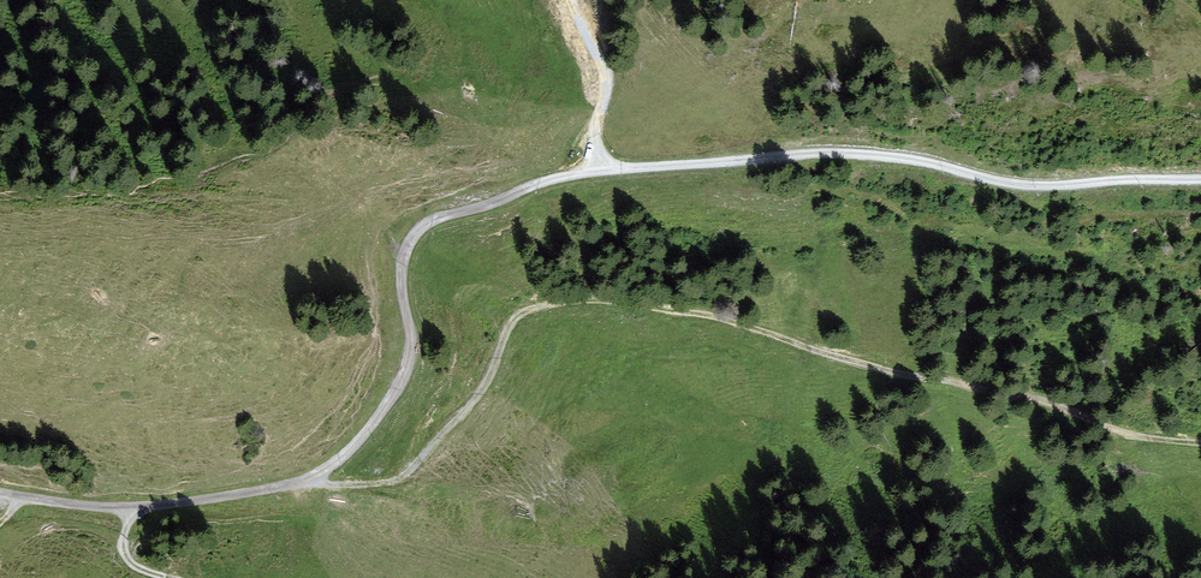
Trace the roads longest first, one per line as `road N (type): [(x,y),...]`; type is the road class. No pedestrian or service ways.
road 1 (track): [(312,479),(371,482),(409,471),(481,394),(509,325),(538,306),(598,297),(736,321),(913,379),(943,378),(1145,438),(1200,443)]
road 2 (track): [(597,168),(918,160),(1043,185),(1200,183)]
road 3 (track): [(312,479),(365,435),(406,373),(411,339),(401,277),(411,239),(435,220),(597,168)]
road 4 (track): [(134,508),(312,479)]
road 5 (track): [(597,168),(603,84),(571,0)]

